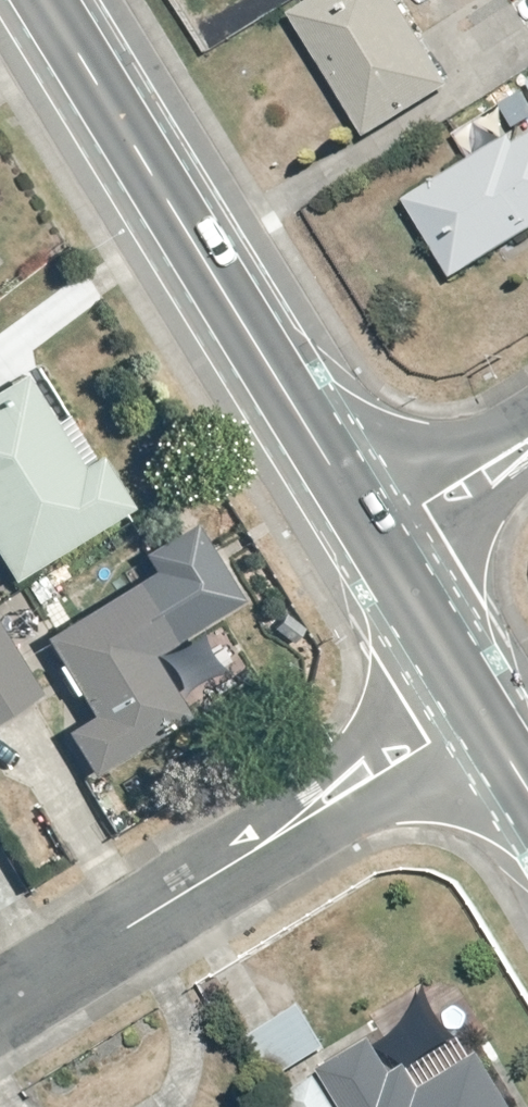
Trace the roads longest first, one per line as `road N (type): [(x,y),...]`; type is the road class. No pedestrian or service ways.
road 1 (secondary): [(47,0),(376,535)]
road 2 (residential): [(0,1000),(480,707)]
road 3 (secondary): [(376,535),(480,707)]
road 4 (residential): [(376,535),(527,433)]

